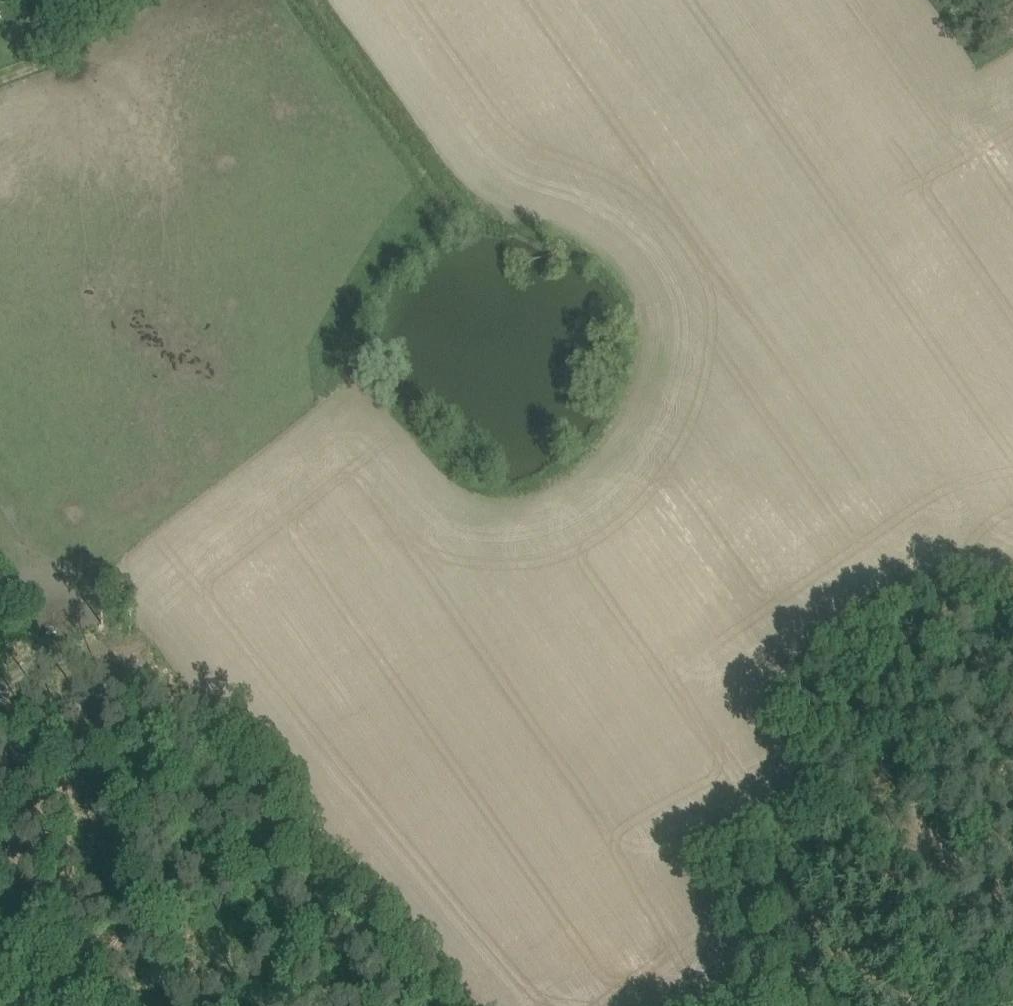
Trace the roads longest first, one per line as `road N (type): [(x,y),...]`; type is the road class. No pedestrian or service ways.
road 1 (track): [(143,0),(100,31),(0,78)]
road 2 (track): [(127,634),(65,653),(0,686)]

